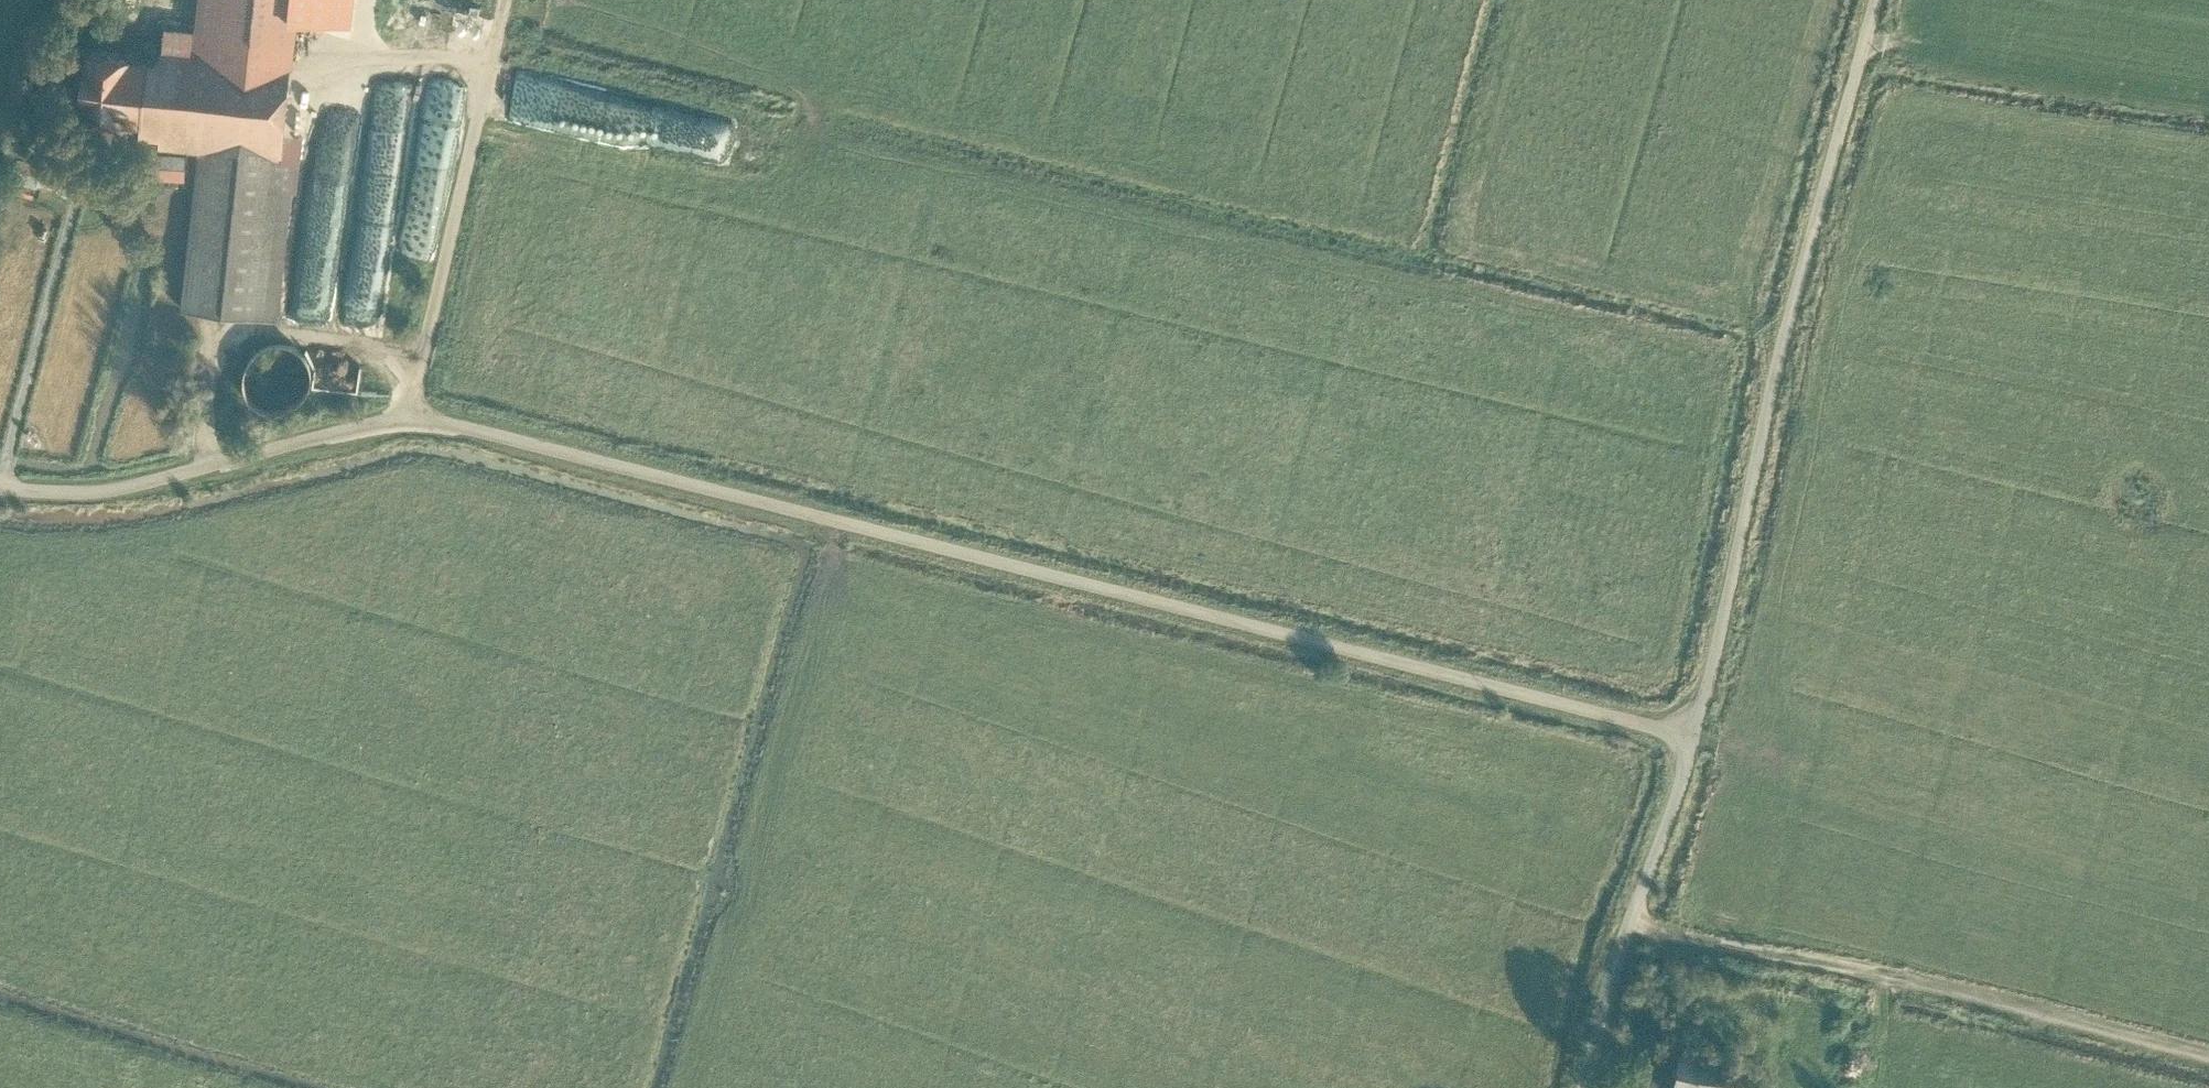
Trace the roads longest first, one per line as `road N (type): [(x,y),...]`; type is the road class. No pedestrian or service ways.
road 1 (unclassified): [(1695,734),(412,407),(103,487),(0,487)]
road 2 (unclassified): [(1695,734),(1786,309),(1871,0)]
road 3 (track): [(412,407),(500,0)]
road 4 (unclassified): [(1577,1087),(1595,1014),(1695,734)]

